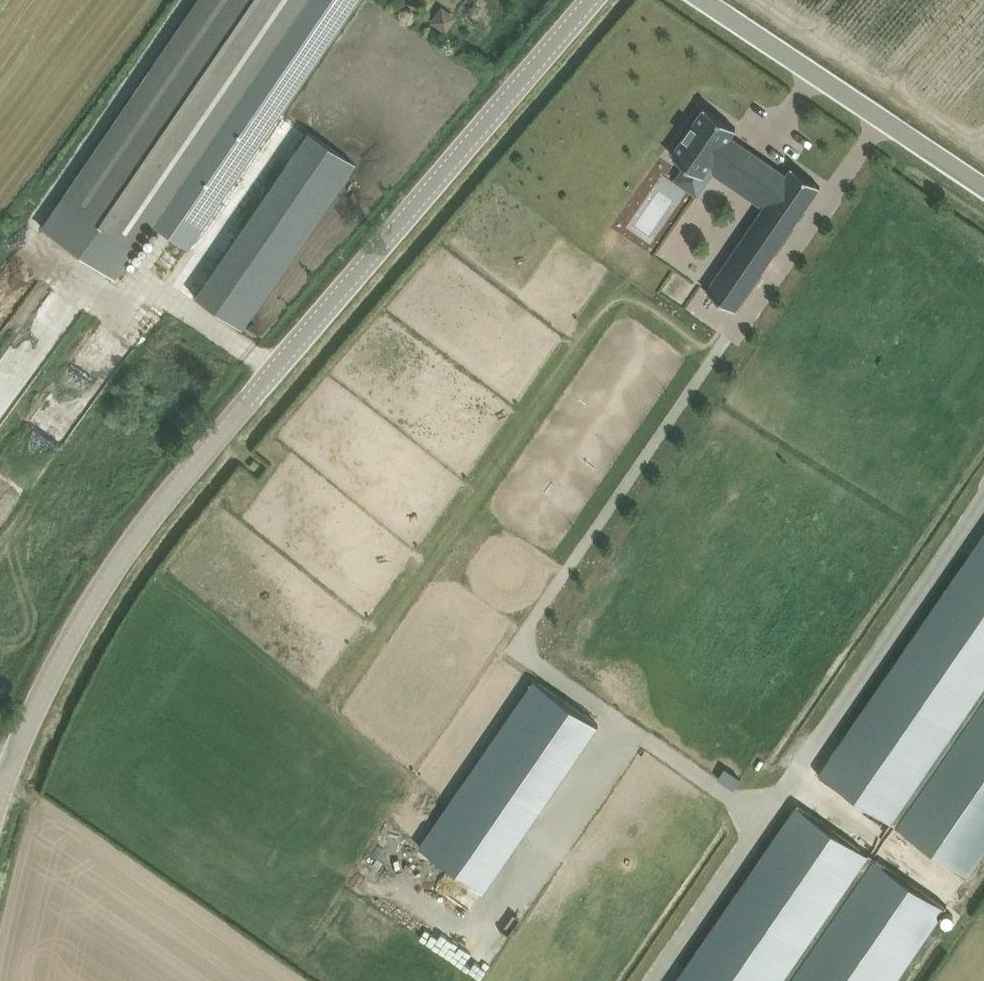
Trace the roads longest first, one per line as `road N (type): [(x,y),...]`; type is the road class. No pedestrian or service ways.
road 1 (tertiary): [(0,802),(56,669),(153,517),(595,0)]
road 2 (unclassified): [(983,192),(706,0)]

